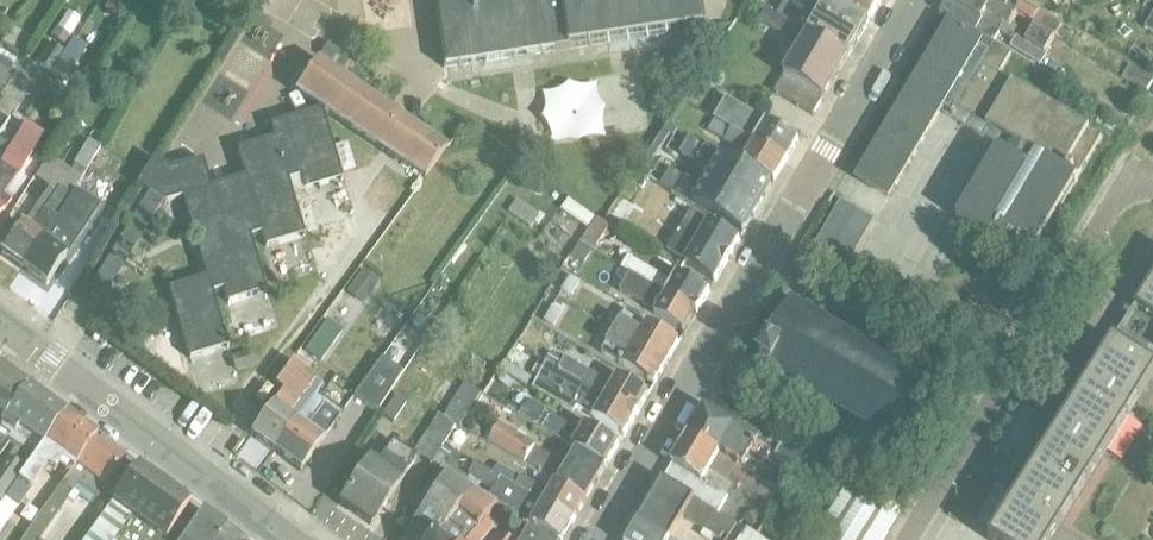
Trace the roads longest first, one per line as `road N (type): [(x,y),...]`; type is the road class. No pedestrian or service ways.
road 1 (residential): [(596,539),(915,0)]
road 2 (residential): [(1135,172),(908,539)]
road 3 (tertiary): [(0,322),(288,539)]

